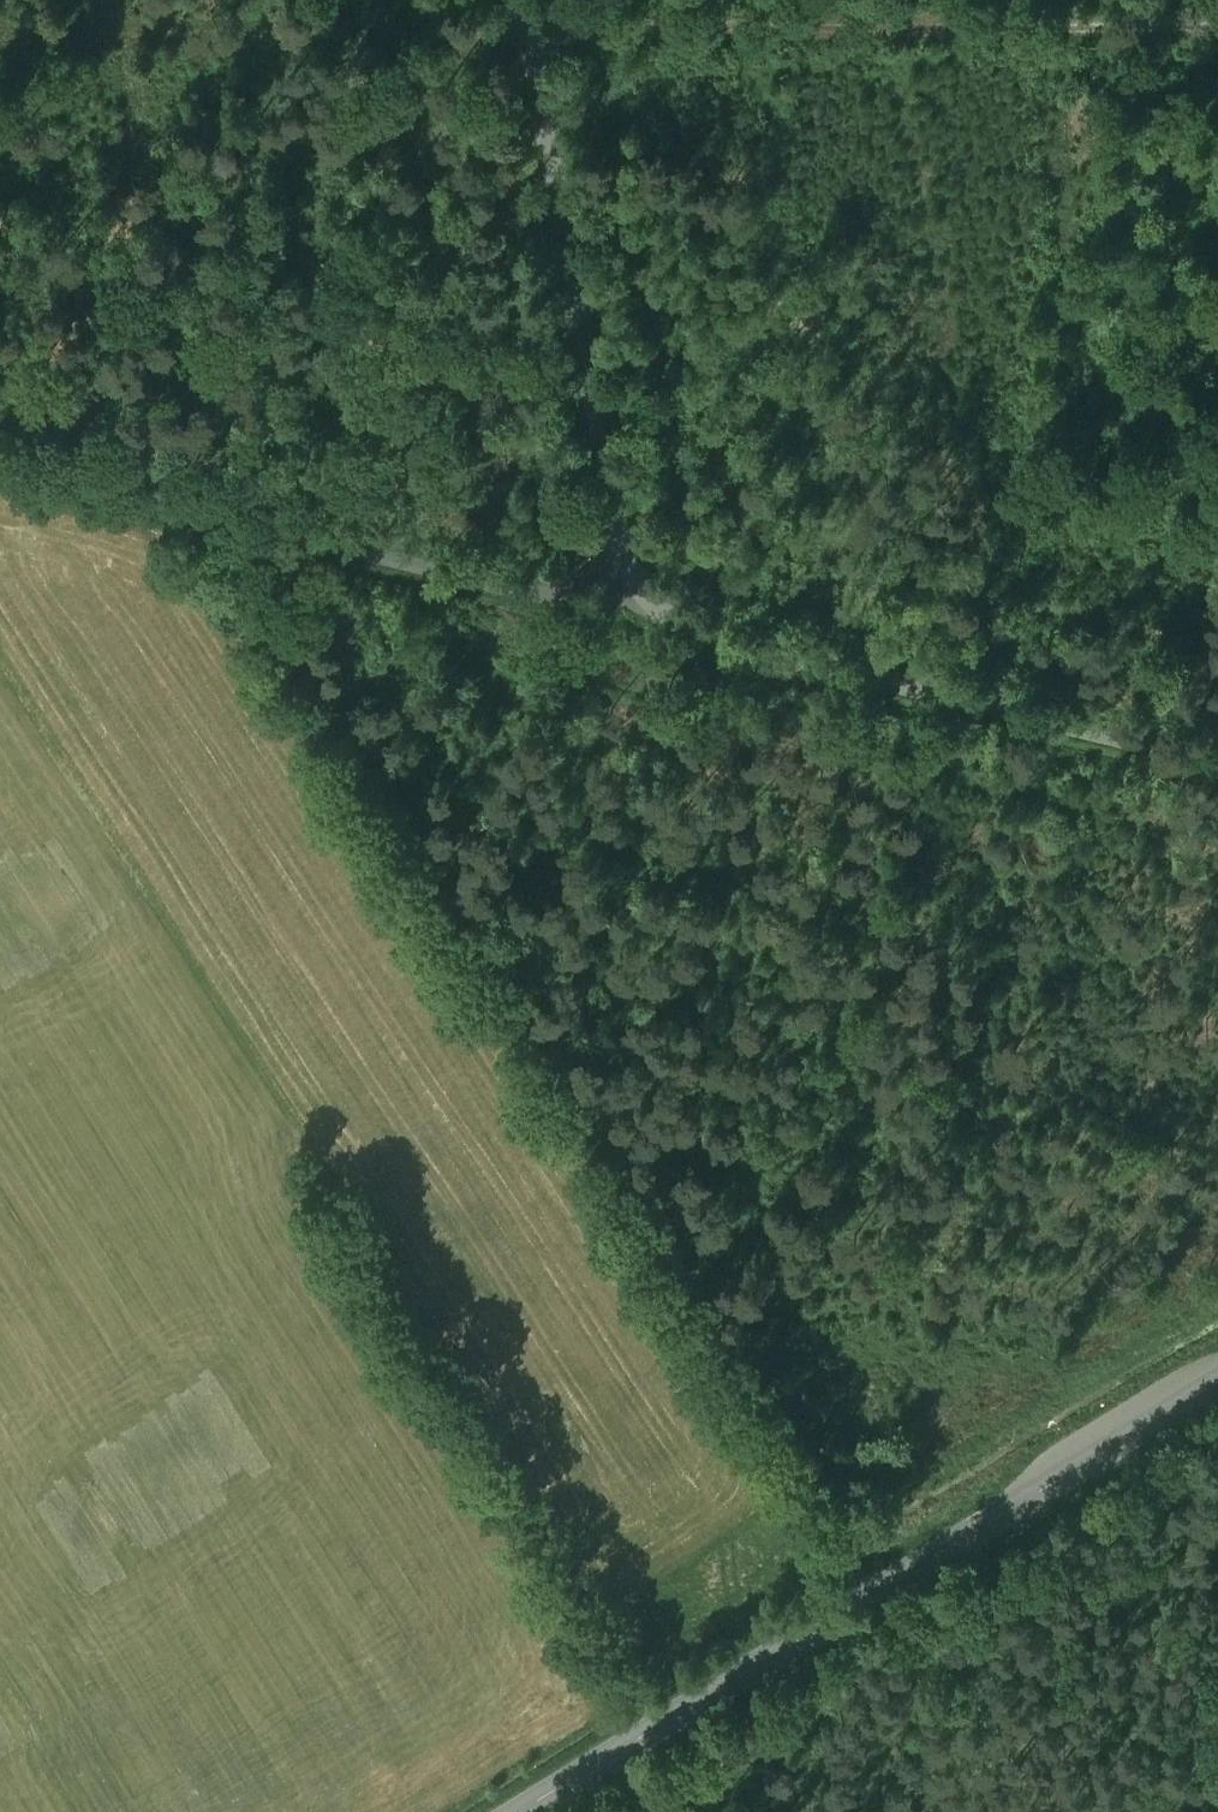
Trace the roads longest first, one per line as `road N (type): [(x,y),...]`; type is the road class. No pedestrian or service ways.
road 1 (tertiary): [(521,0),(627,574),(682,624),(720,640),(1217,762)]
road 2 (tertiary): [(513,1811),(1217,1377)]
road 3 (track): [(0,466),(540,593),(599,590),(627,574)]

